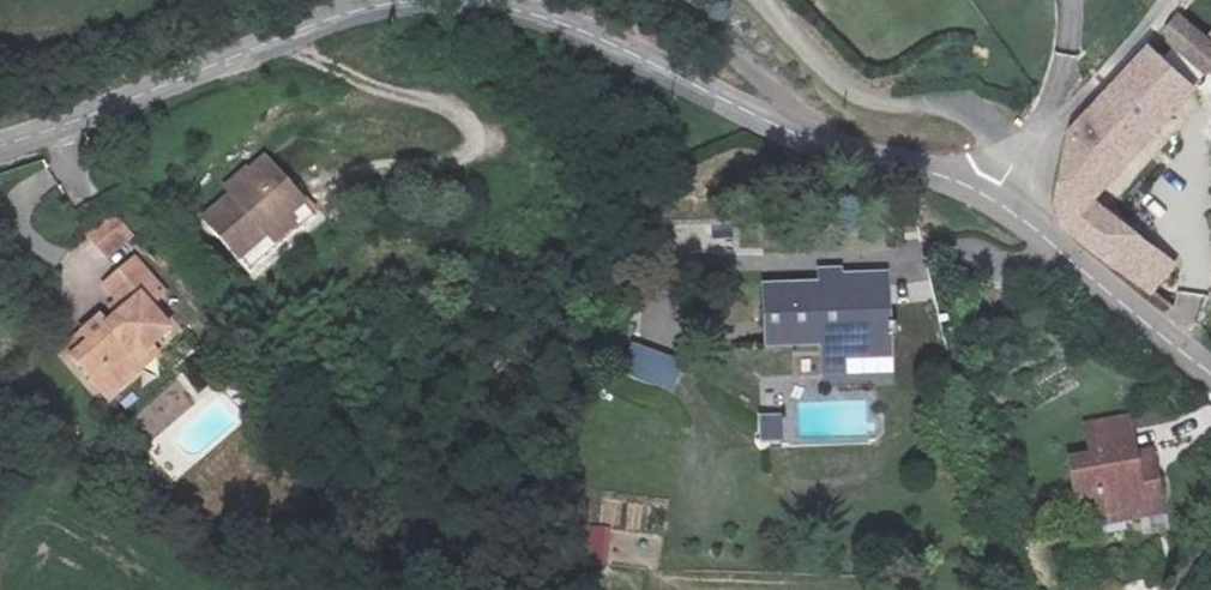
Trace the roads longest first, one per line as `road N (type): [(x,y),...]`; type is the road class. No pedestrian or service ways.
road 1 (unclassified): [(953,198),(793,139),(552,25),(433,5),(346,17),(0,147)]
road 2 (residential): [(772,0),(861,105),(971,108),(1015,155)]
road 3 (unclassified): [(1210,365),(1017,229),(953,198)]
road 4 (residential): [(1167,0),(1056,130),(1015,155)]

